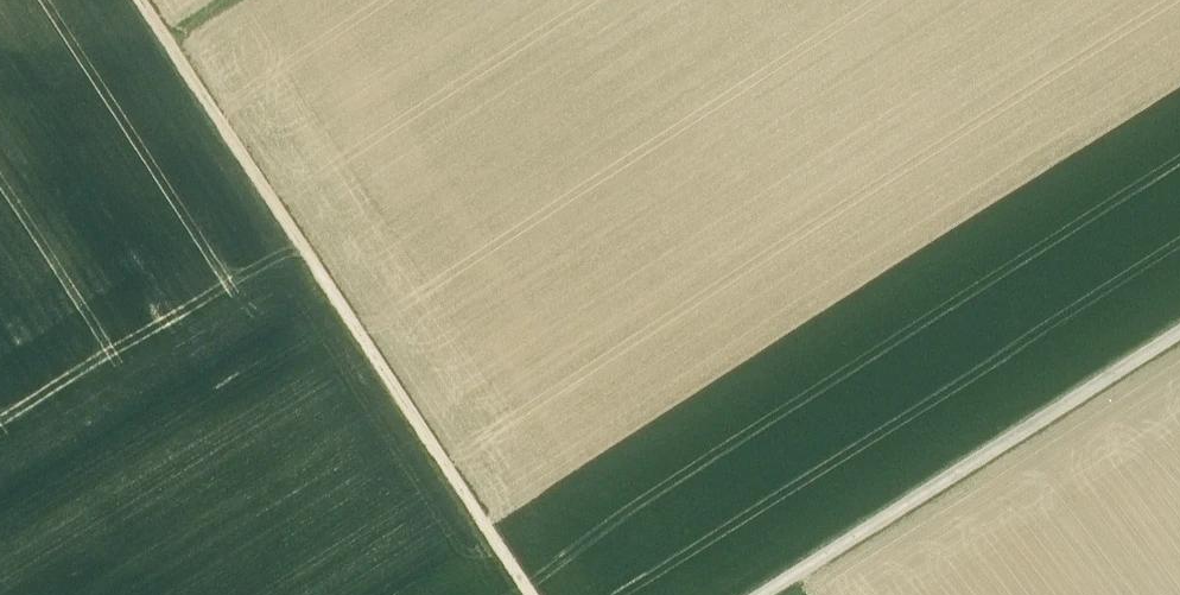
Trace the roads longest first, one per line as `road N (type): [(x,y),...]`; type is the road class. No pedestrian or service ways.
road 1 (track): [(146,0),(532,594)]
road 2 (track): [(765,594),(1179,335)]

